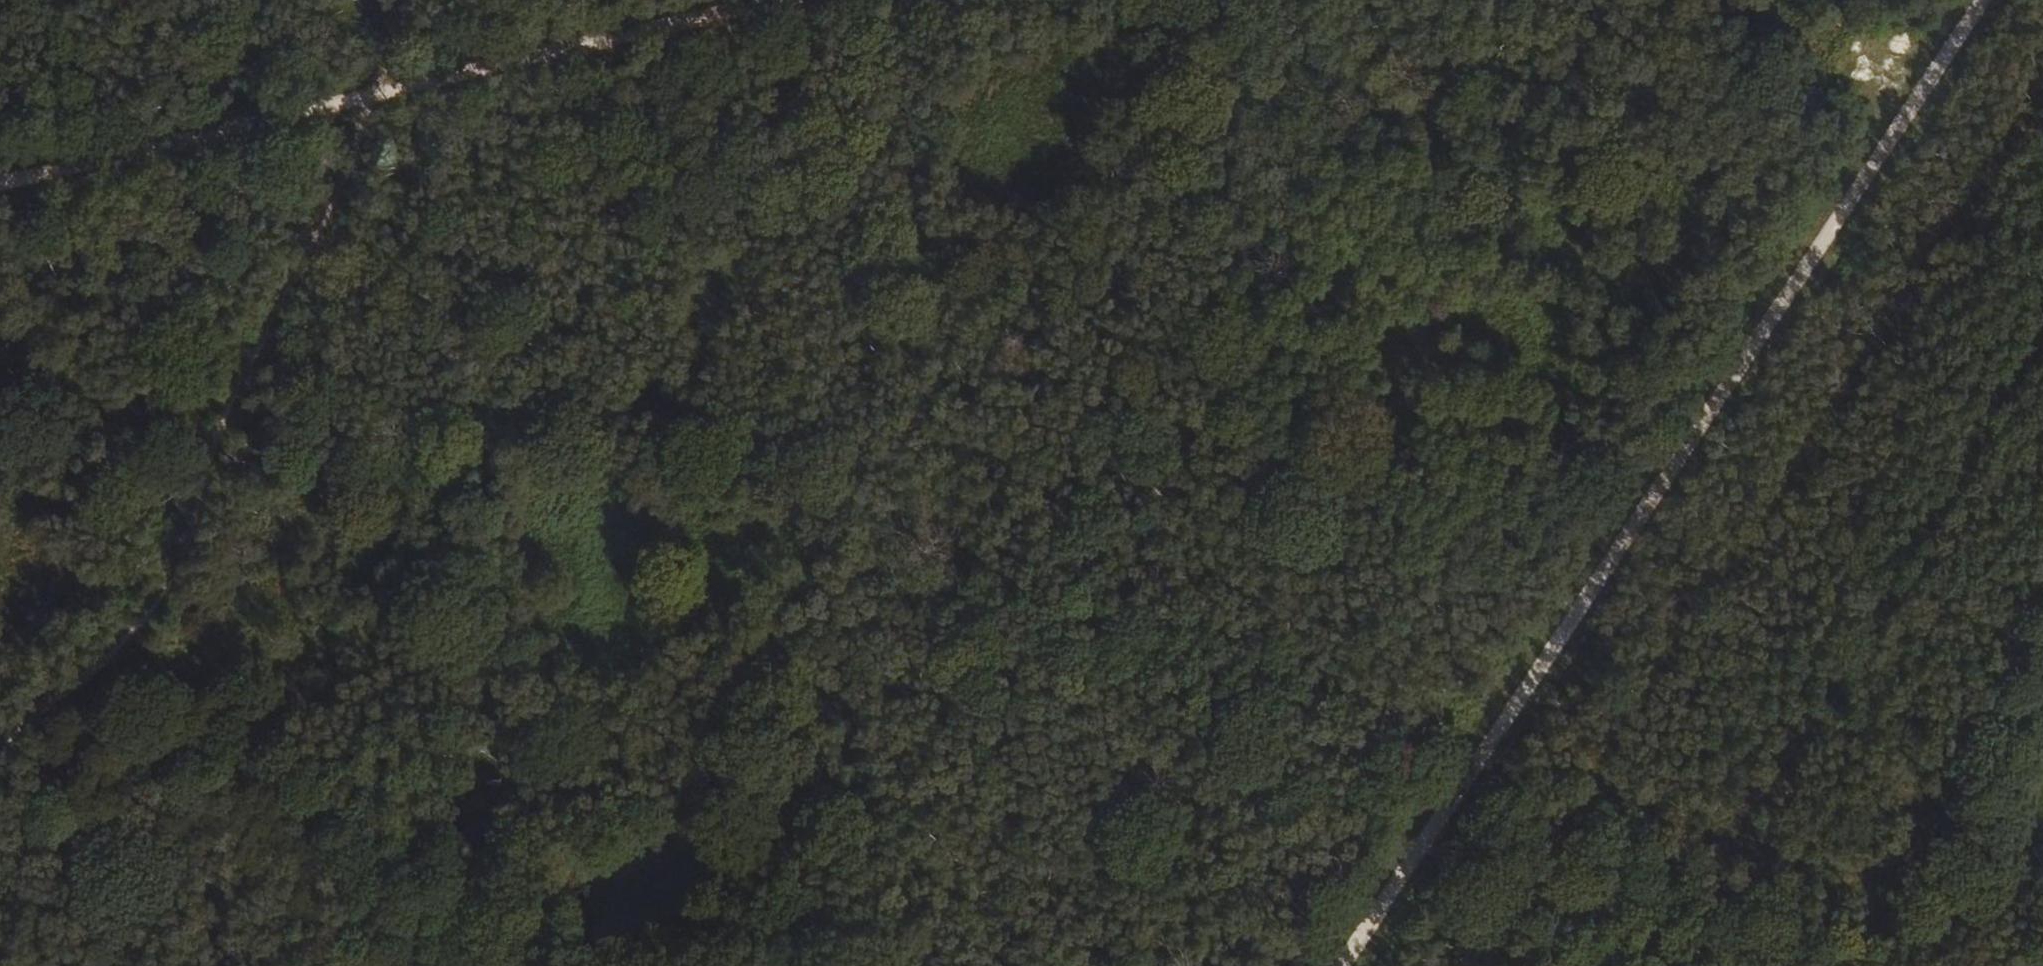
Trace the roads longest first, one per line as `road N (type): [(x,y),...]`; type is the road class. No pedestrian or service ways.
road 1 (track): [(1984,0),(1344,965)]
road 2 (track): [(0,184),(768,0)]

